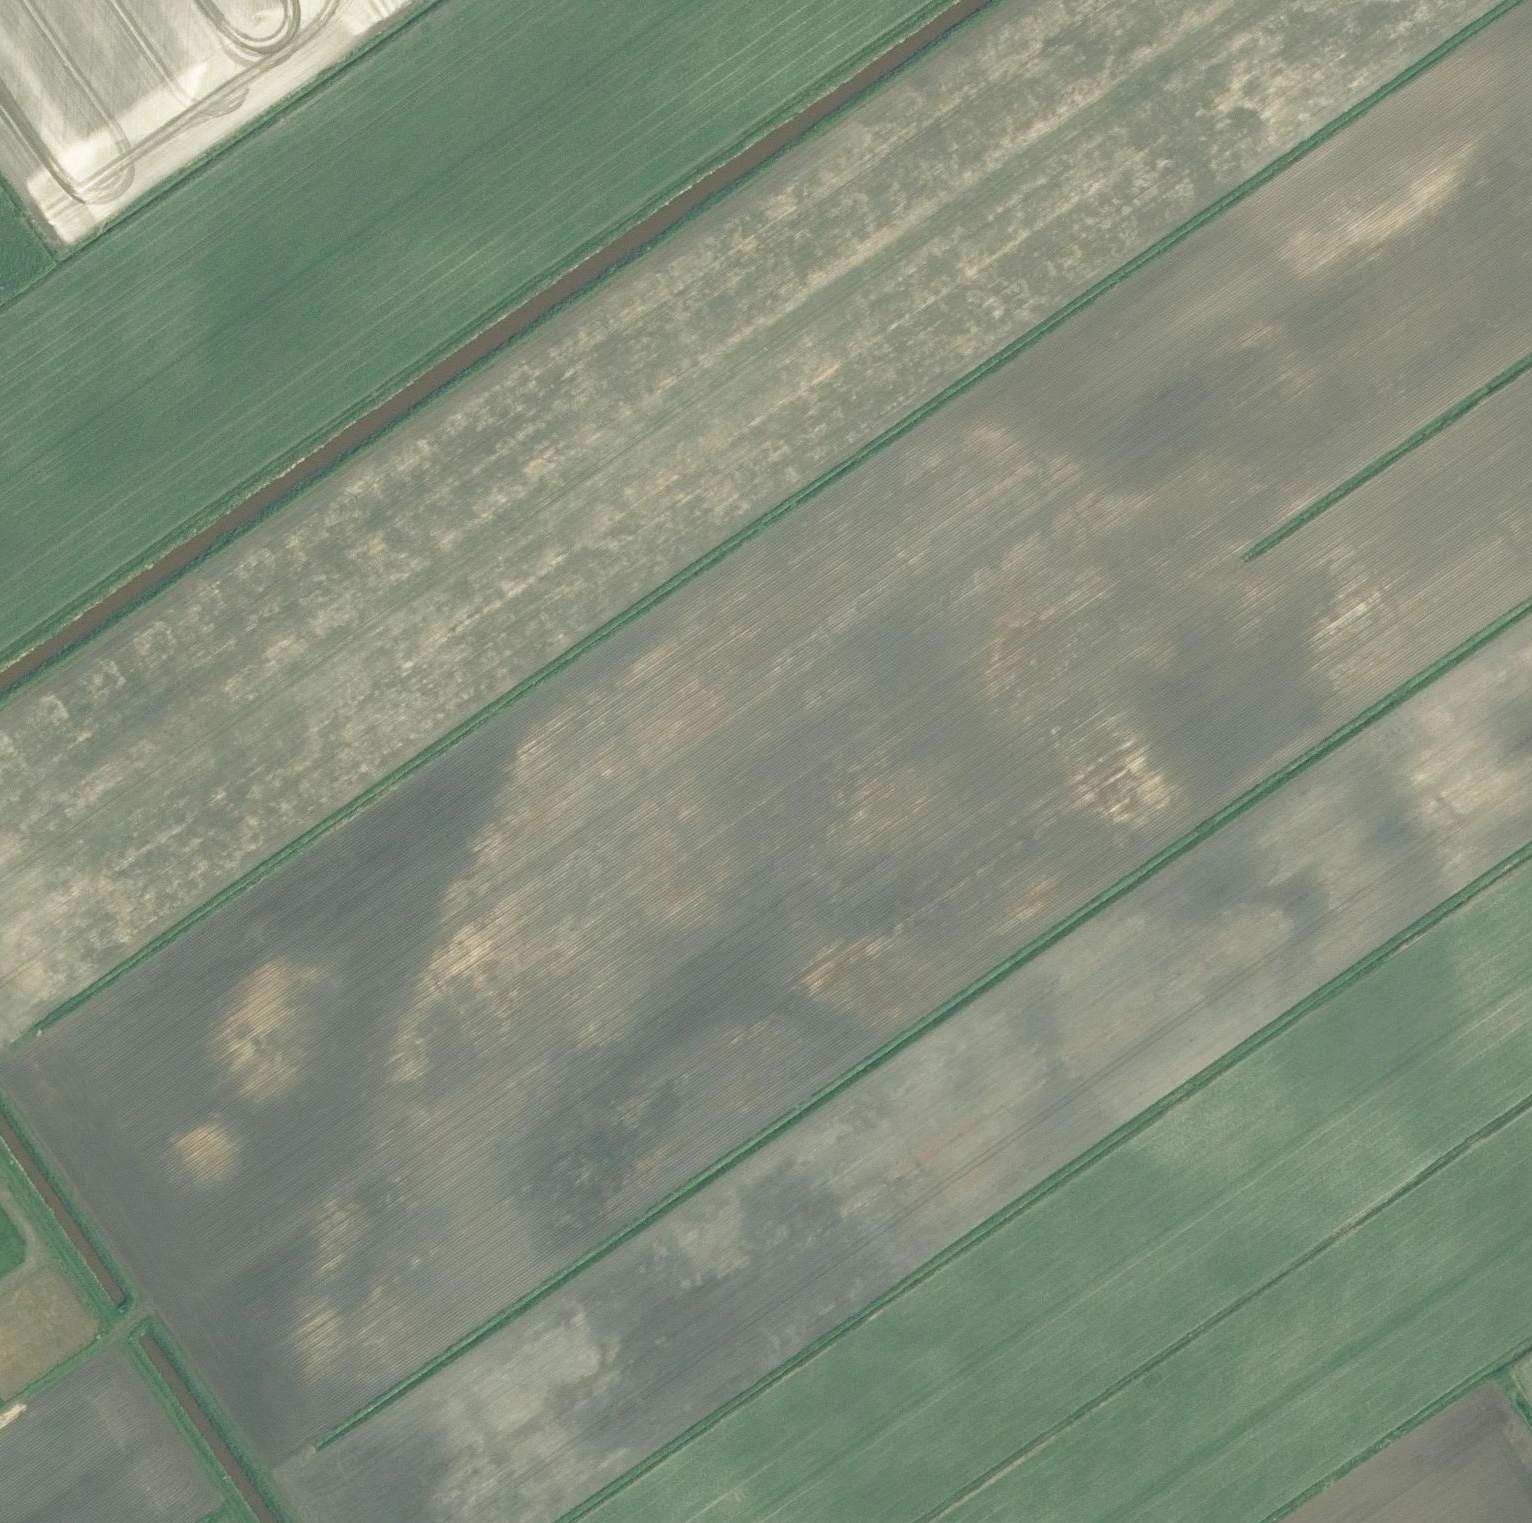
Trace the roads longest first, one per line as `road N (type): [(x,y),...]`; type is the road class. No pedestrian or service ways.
road 1 (track): [(0,710),(1011,0)]
road 2 (track): [(955,0),(0,667)]
road 3 (track): [(0,1091),(296,1522)]
road 4 (track): [(0,1152),(245,1522)]
road 5 (track): [(0,1415),(150,1309)]

